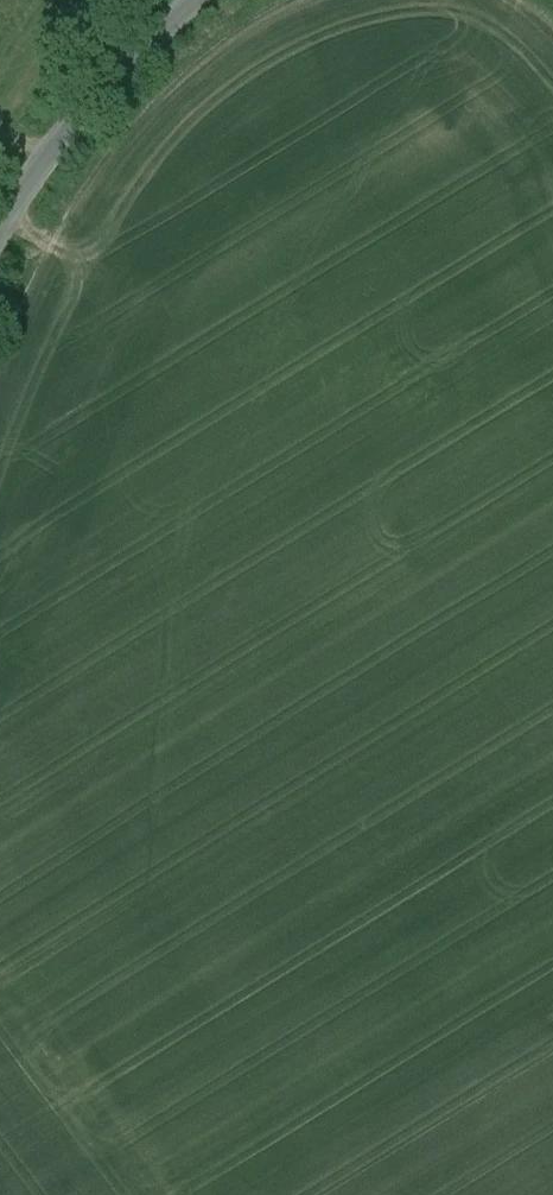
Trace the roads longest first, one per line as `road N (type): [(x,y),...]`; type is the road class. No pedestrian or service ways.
road 1 (residential): [(0,241),(25,188),(147,27),(181,0)]

